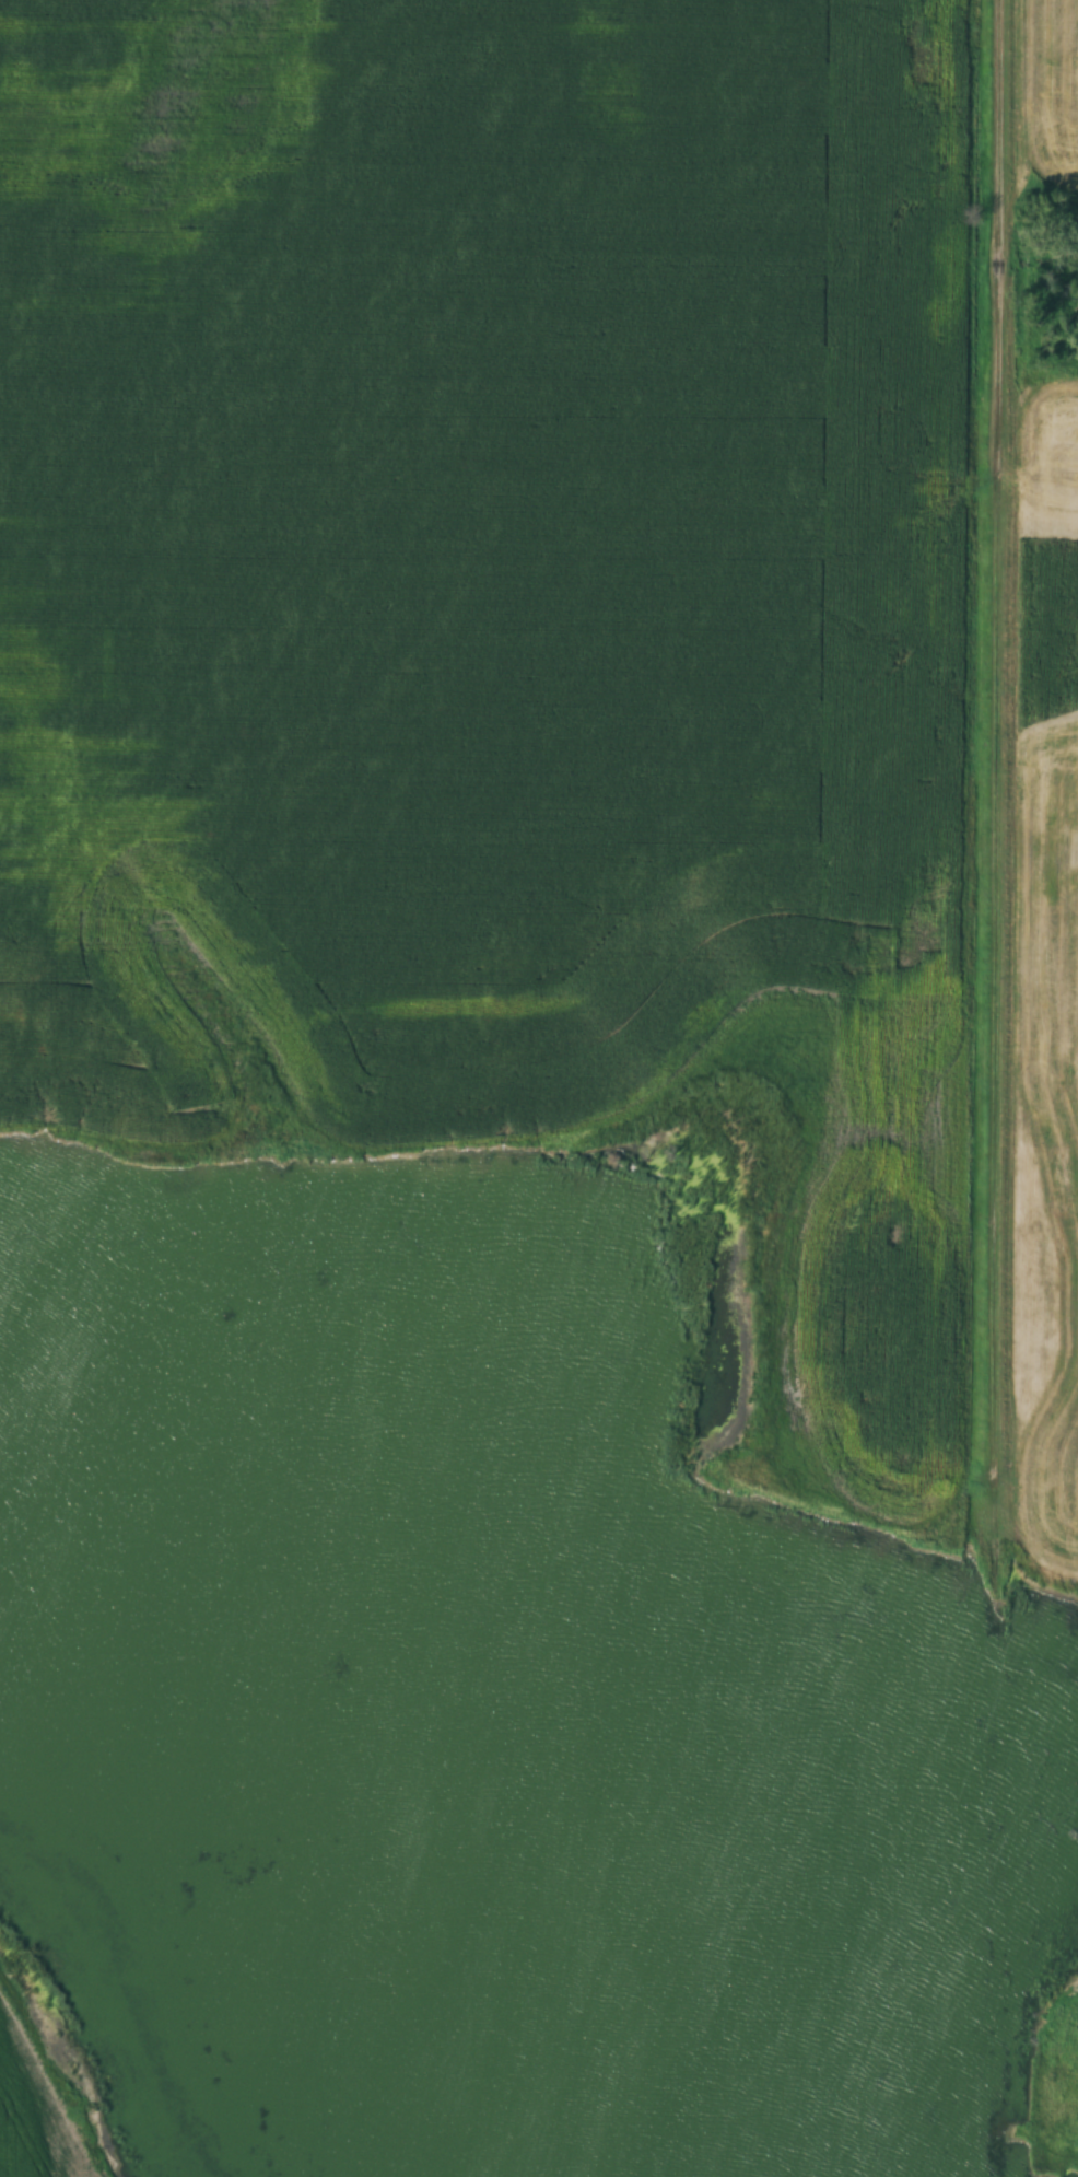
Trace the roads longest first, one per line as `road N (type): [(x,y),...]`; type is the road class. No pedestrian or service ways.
road 1 (residential): [(1004,0),(1004,1590)]

